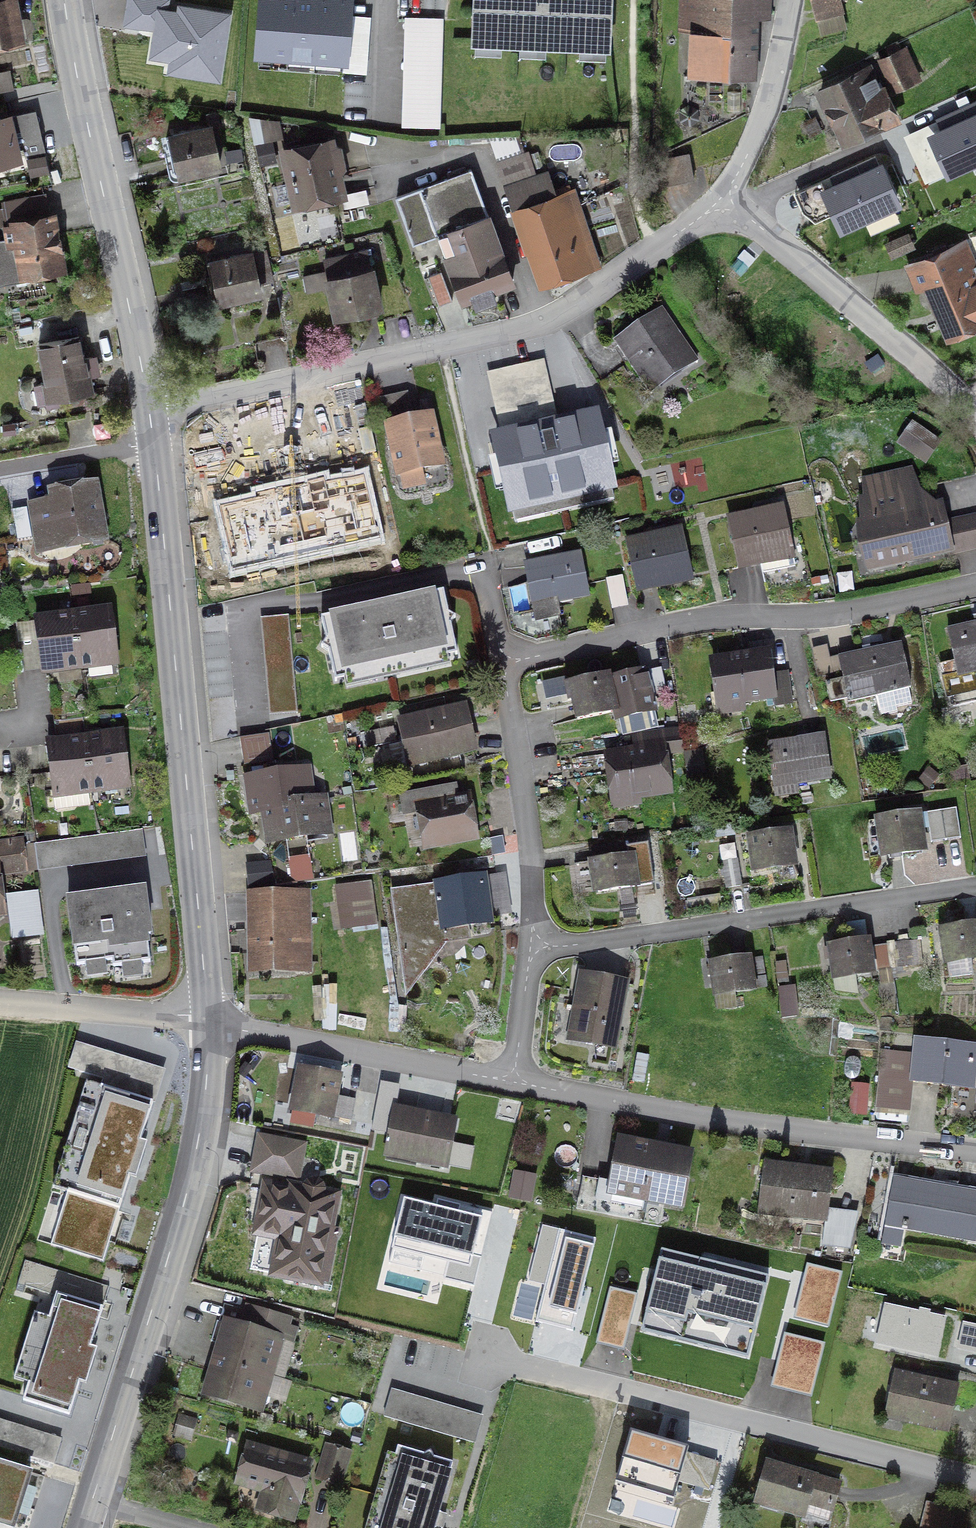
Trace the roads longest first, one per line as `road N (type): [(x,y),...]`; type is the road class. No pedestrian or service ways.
road 1 (residential): [(721,200),(572,308),(534,325),(149,410)]
road 2 (secondary): [(153,444),(206,1015)]
road 3 (secondary): [(206,1015),(206,1082),(185,1199),(84,1527)]
road 4 (residential): [(975,1486),(494,1364)]
road 5 (residential): [(975,592),(839,621),(686,627),(504,670)]
road 6 (residential): [(975,1157),(677,1119),(515,1088)]
road 7 (residential): [(975,893),(533,950)]
road 8 (secondary): [(65,0),(149,410)]
road 9 (residential): [(975,424),(721,200)]
road 10 (residential): [(515,1088),(227,1034),(206,1015)]
road 11 (residential): [(504,670),(535,888),(533,950)]
road 12 (residential): [(793,0),(762,122),(721,200)]
road 13 (residential): [(206,1015),(0,1003)]
road 14 (residential): [(153,444),(0,470)]
road 15 (residential): [(533,950),(515,1088)]

